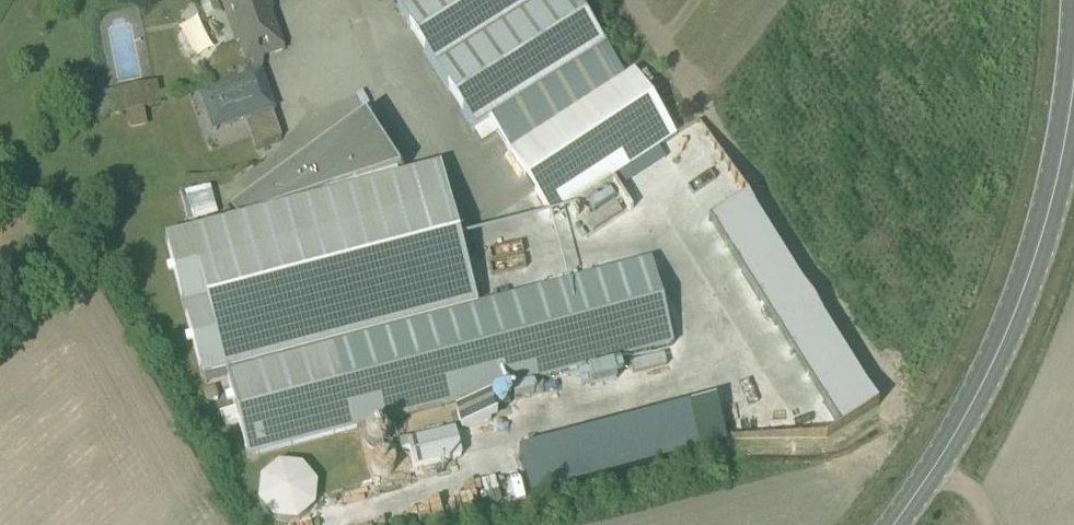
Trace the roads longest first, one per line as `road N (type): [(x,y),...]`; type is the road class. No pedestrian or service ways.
road 1 (secondary): [(893,524),(957,430),(1014,312),(1063,151),(1073,63)]
road 2 (track): [(898,399),(858,360),(625,0)]

